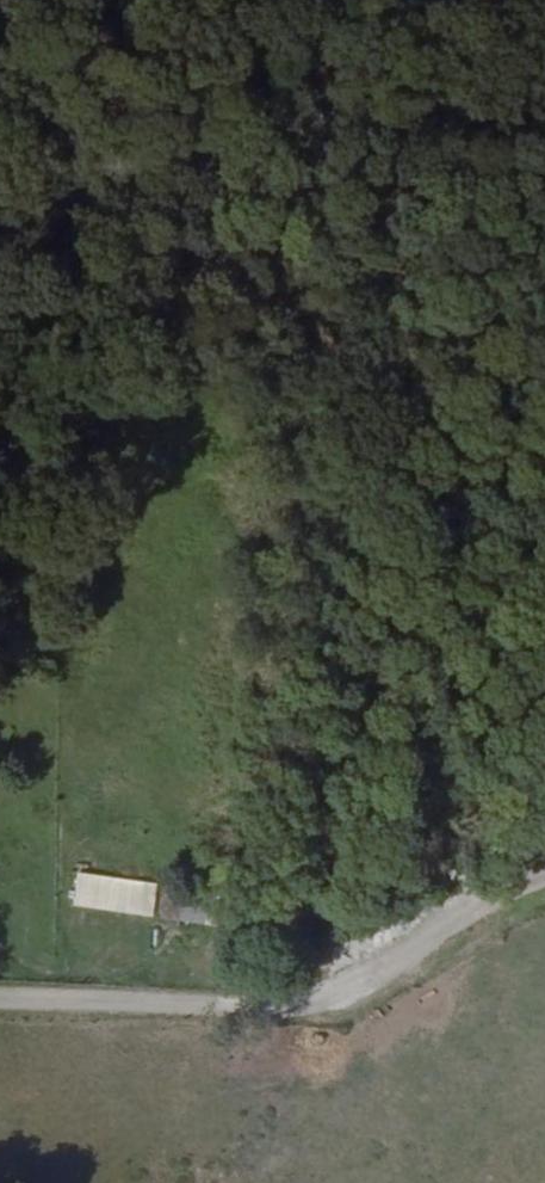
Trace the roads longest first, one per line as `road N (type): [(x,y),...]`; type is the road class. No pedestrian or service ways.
road 1 (track): [(544,877),(407,947),(276,994),(0,992)]

